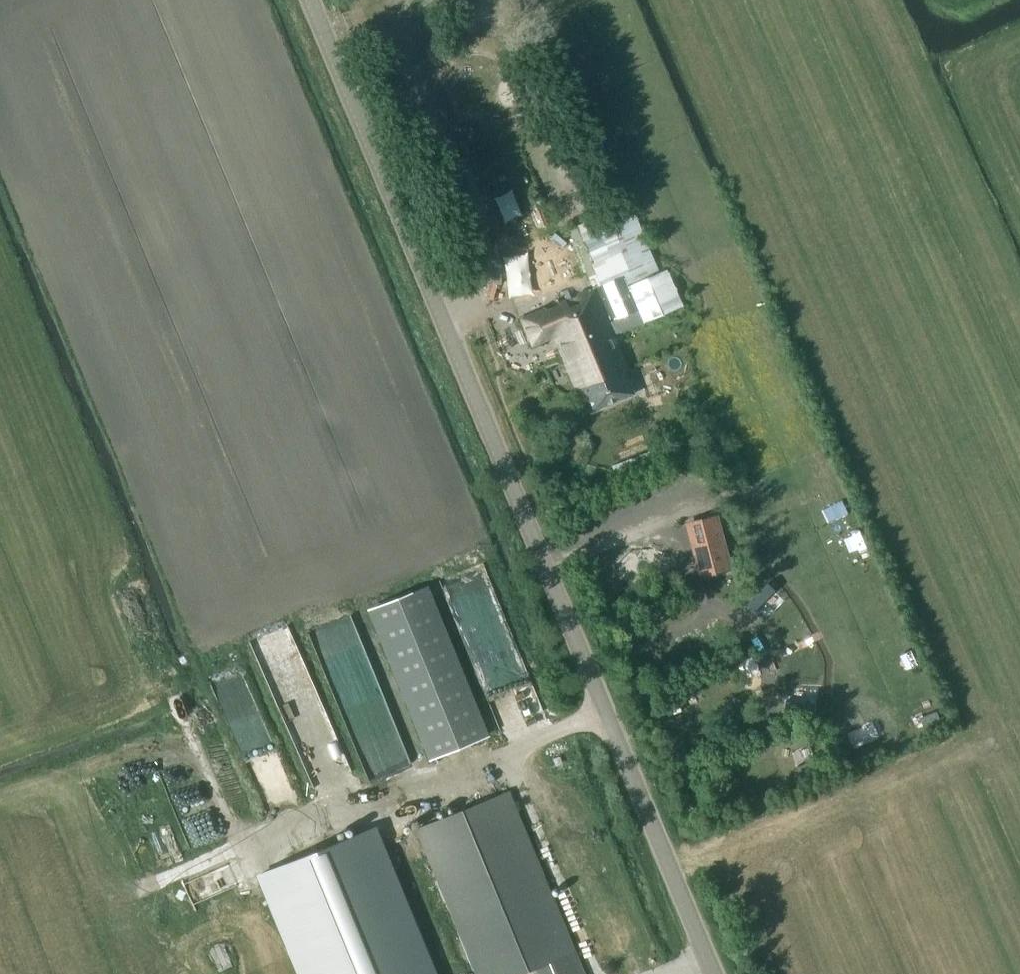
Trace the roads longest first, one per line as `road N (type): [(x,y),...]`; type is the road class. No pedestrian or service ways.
road 1 (tertiary): [(715,973),(309,0)]

